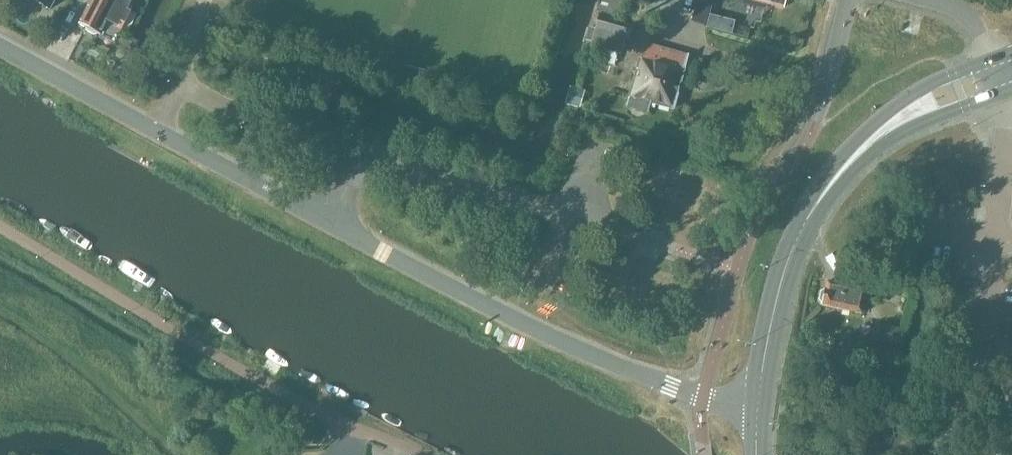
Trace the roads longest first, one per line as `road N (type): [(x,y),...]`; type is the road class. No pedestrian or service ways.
road 1 (residential): [(758,410),(703,400),(548,340),(0,46)]
road 2 (tertiary): [(758,410),(777,297),(814,210),(900,120),(991,78)]
road 3 (unclassified): [(1011,355),(987,341),(1004,111),(991,78)]
road 4 (unclassified): [(816,120),(846,0)]

